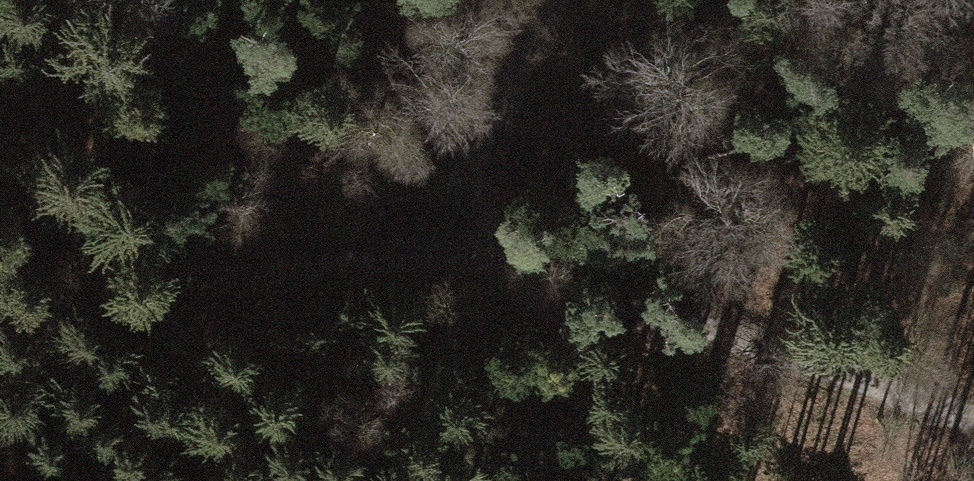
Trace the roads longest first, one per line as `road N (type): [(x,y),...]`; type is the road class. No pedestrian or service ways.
road 1 (track): [(409,254),(666,325),(973,459)]
road 2 (track): [(409,254),(0,267)]
road 3 (track): [(563,0),(513,101),(409,254)]

